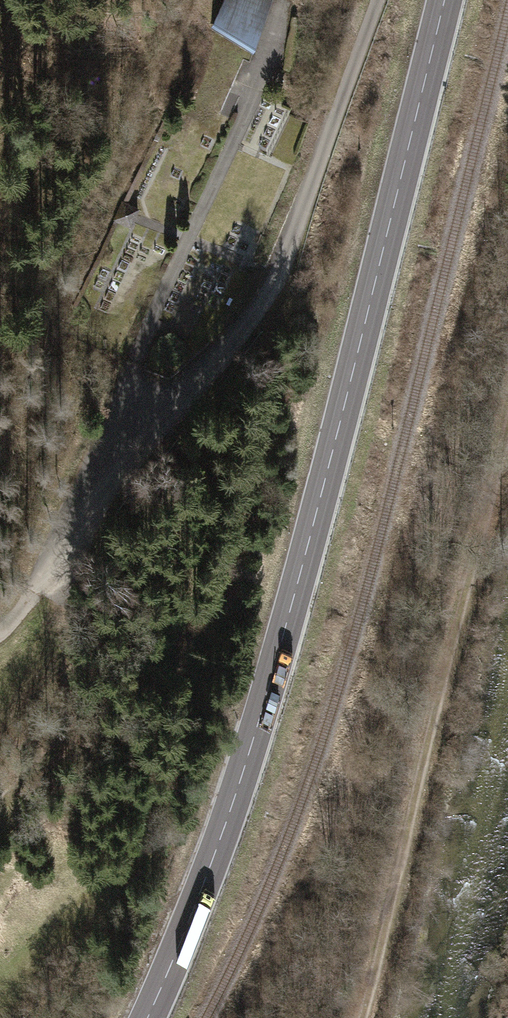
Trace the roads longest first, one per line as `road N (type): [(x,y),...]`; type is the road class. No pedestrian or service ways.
road 1 (primary): [(446,0),(280,654),(191,935),(151,1017)]
road 2 (unclassified): [(380,0),(261,327),(38,604)]
road 3 (track): [(359,1017),(507,430)]

